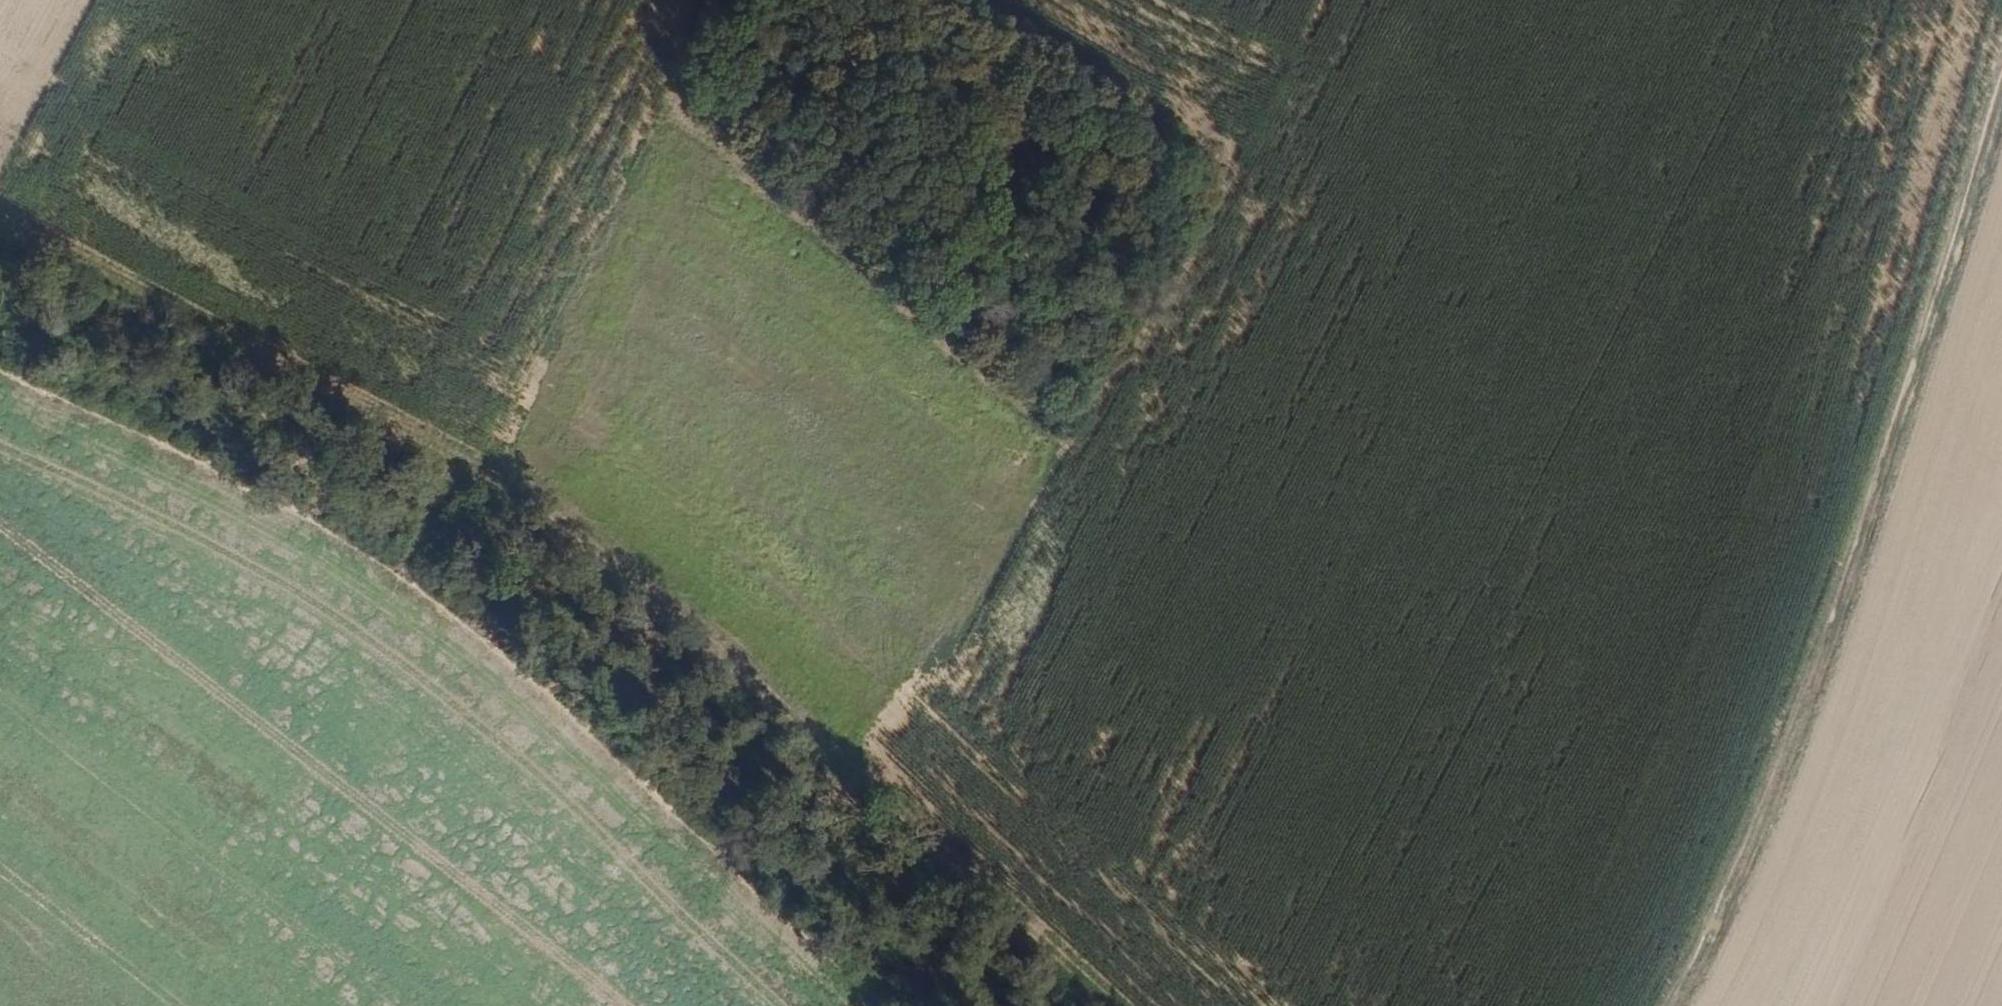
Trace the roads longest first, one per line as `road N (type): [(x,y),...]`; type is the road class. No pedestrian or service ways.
road 1 (track): [(1664,1005),(1695,963),(1935,375),(2001,136)]

